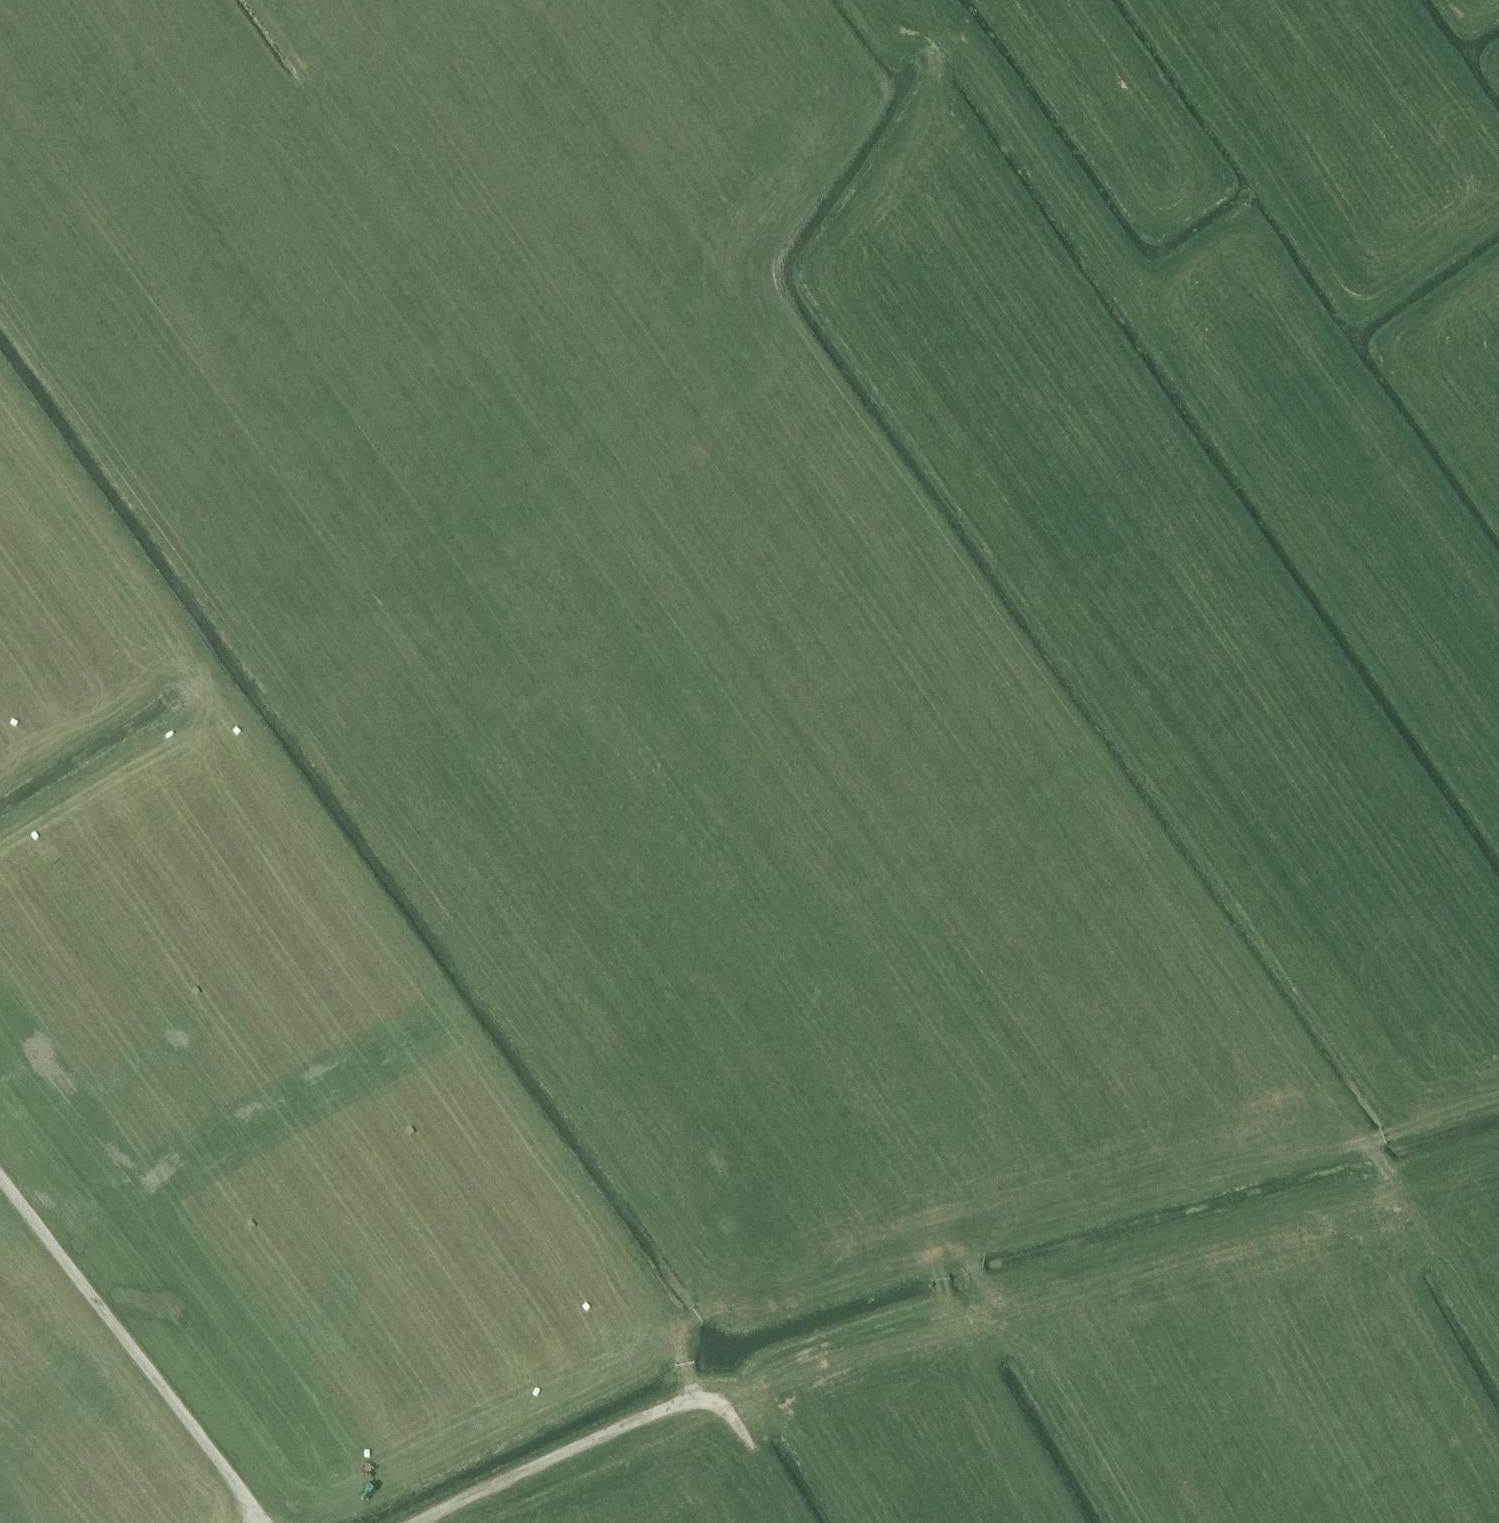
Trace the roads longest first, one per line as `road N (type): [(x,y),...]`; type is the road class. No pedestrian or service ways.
road 1 (track): [(0,1175),(263,1522)]
road 2 (track): [(414,1522),(685,1400),(726,1408),(761,1461)]

